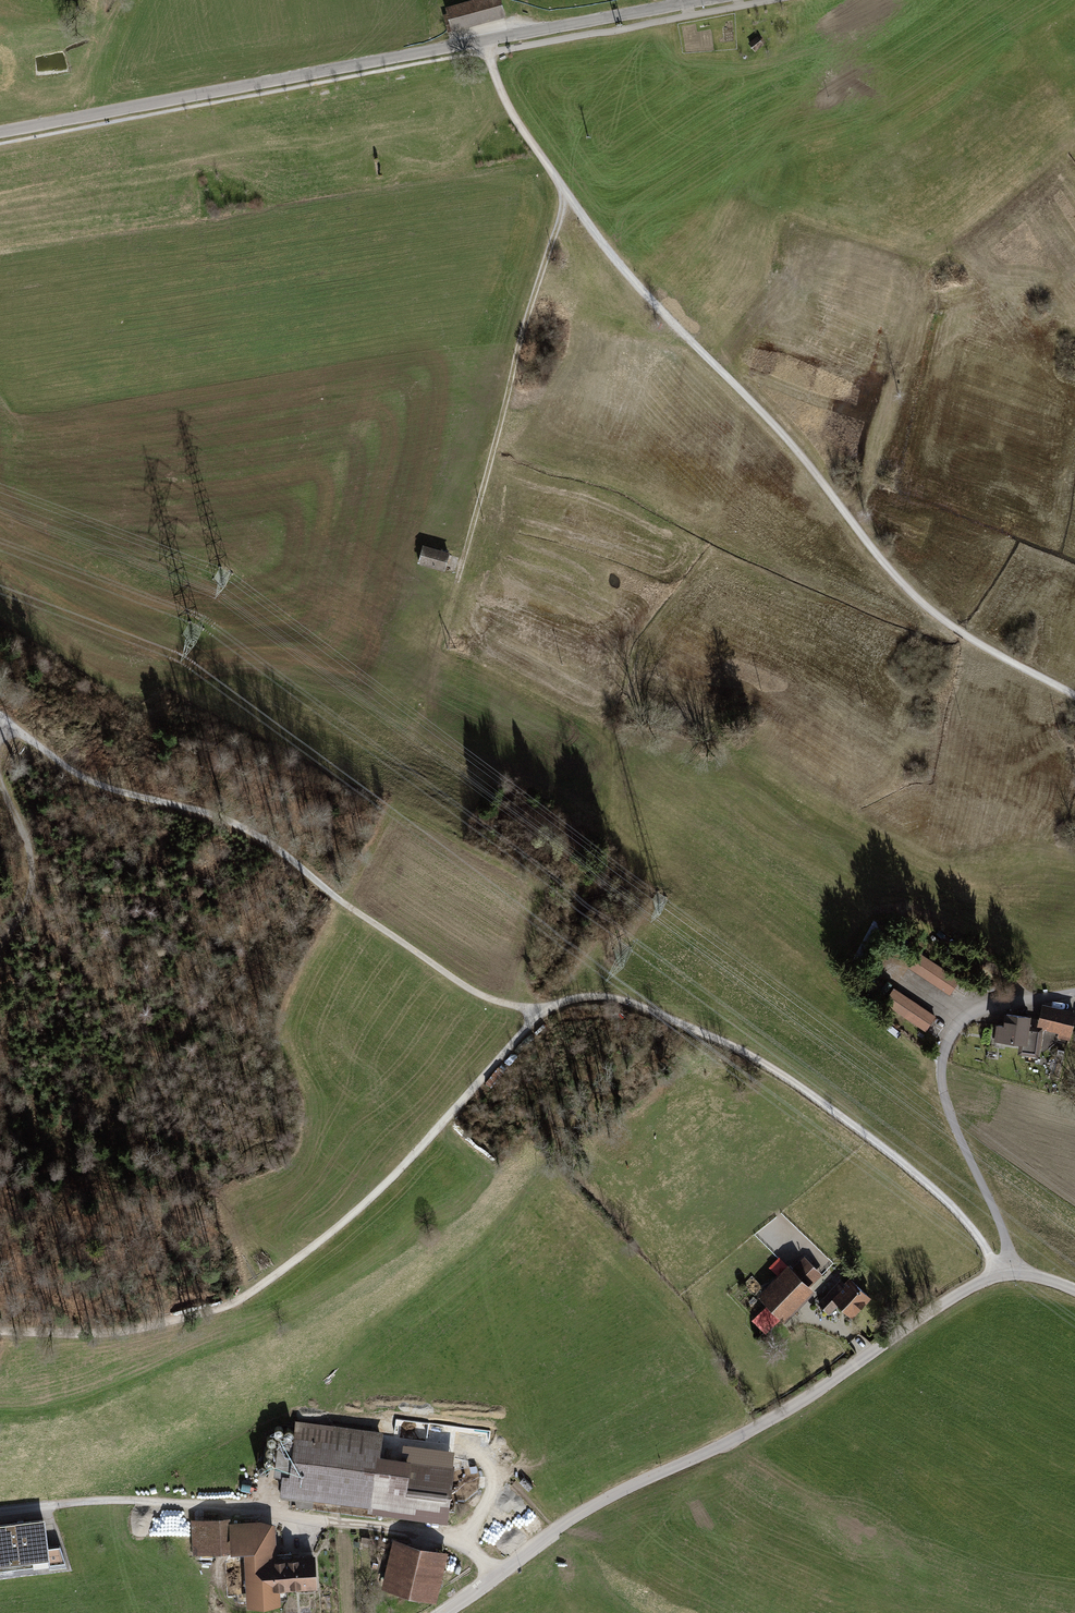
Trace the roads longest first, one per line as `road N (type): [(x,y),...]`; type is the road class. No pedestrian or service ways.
road 1 (track): [(489,52),(511,111),(611,255),(793,447),(888,569),(959,631),(1074,695)]
road 2 (unclassified): [(0,132),(686,2)]
road 3 (residential): [(1012,1273),(950,1299),(760,1425),(587,1509),(441,1612)]
road 4 (track): [(0,1330),(127,1330),(246,1296),(389,1185),(545,1015)]
road 5 (track): [(0,718),(80,777),(234,824),(480,997),(545,1015)]
road 6 (track): [(545,1015),(577,999),(616,1001),(765,1065),(933,1189),(1001,1274)]
road 7 (track): [(567,191),(437,657)]
road 8 (track): [(53,1505),(147,1501),(395,1530),(464,1548),(497,1574)]
road 9 (residential): [(1074,992),(980,1012),(957,1028),(944,1052),(945,1100),(1003,1231),(1012,1273)]
road 10 (track): [(0,785),(33,852),(35,884),(0,948)]

